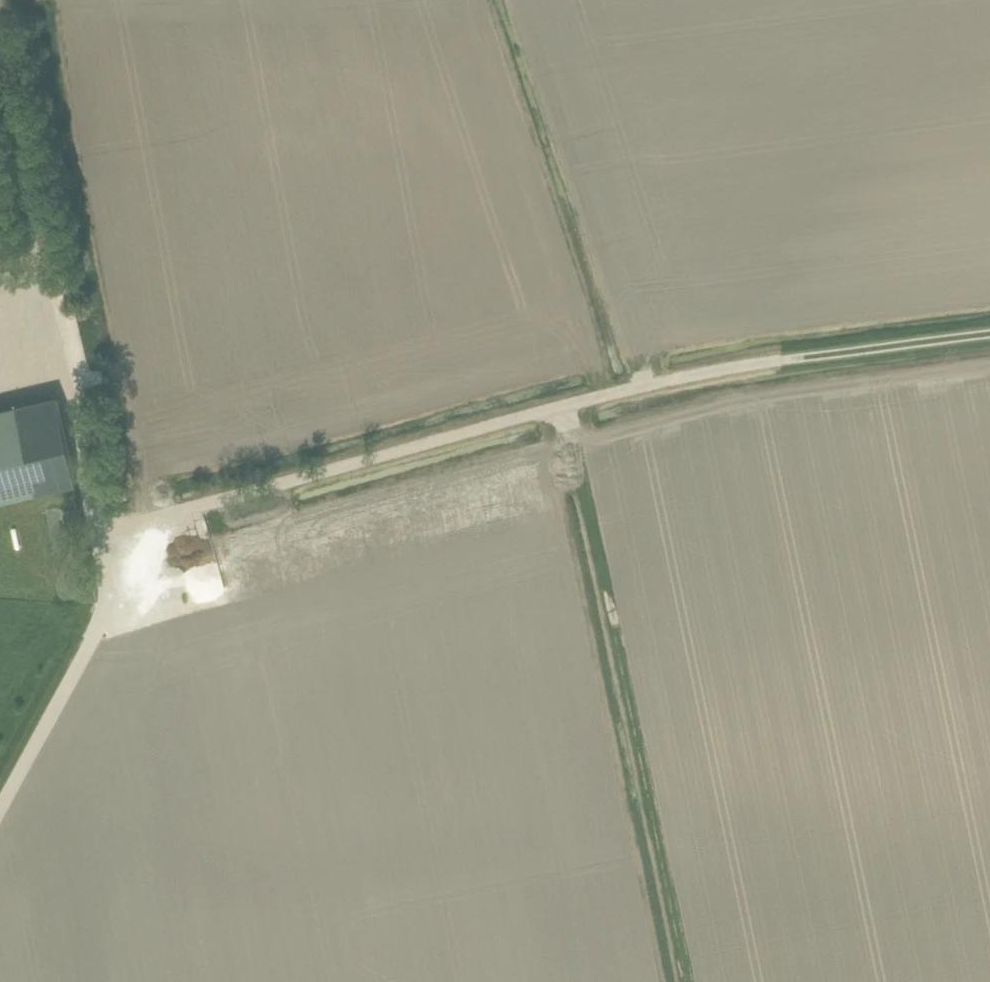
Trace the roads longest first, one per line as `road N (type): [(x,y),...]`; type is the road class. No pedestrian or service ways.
road 1 (track): [(102,530),(715,372),(989,336)]
road 2 (track): [(563,406),(622,636),(690,981)]
road 3 (residential): [(102,530),(86,482),(0,40)]

